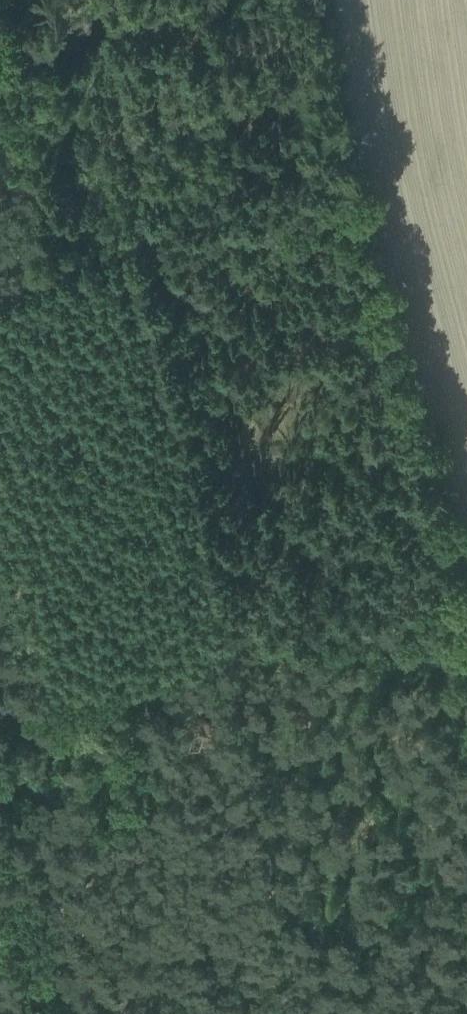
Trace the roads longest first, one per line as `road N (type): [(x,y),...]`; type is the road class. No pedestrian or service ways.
road 1 (track): [(107,0),(141,231),(0,284)]
road 2 (track): [(86,1013),(41,831)]

